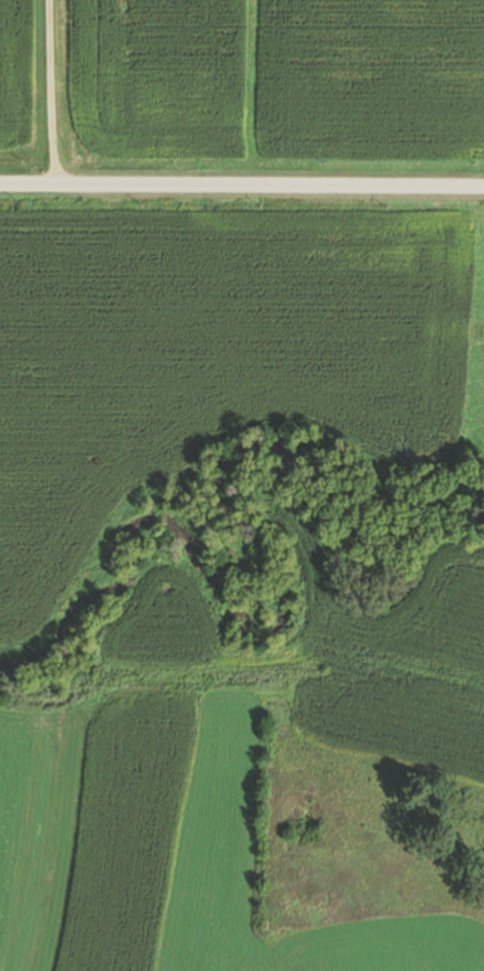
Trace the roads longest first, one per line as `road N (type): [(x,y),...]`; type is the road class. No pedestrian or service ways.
road 1 (secondary): [(483,185),(0,182)]

